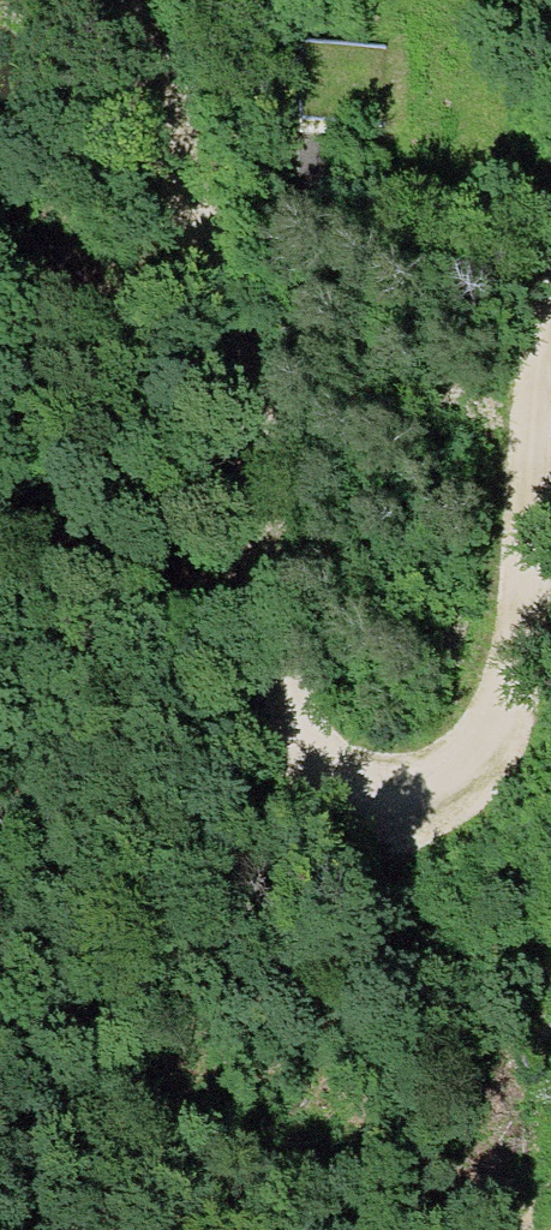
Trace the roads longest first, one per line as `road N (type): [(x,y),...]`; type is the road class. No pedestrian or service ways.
road 1 (track): [(110,0),(238,388),(269,566),(280,712),(317,774),(374,798)]
road 2 (track): [(374,798),(423,790),(475,757),(511,627),(550,288)]

